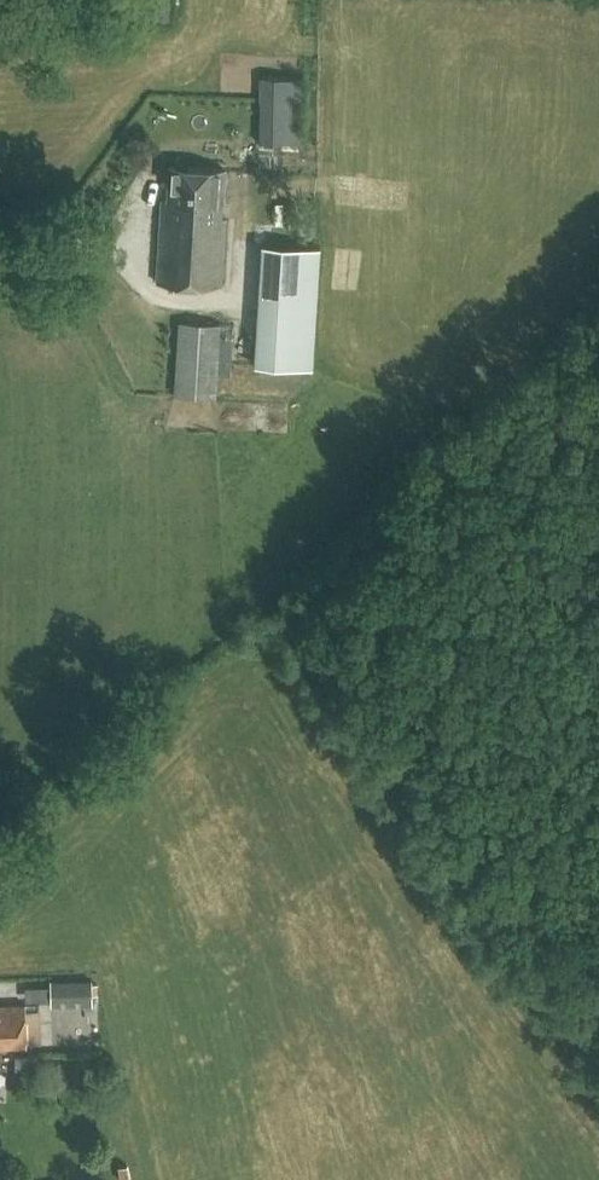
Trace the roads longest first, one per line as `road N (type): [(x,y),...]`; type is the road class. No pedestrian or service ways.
road 1 (track): [(271,618),(598,332)]

